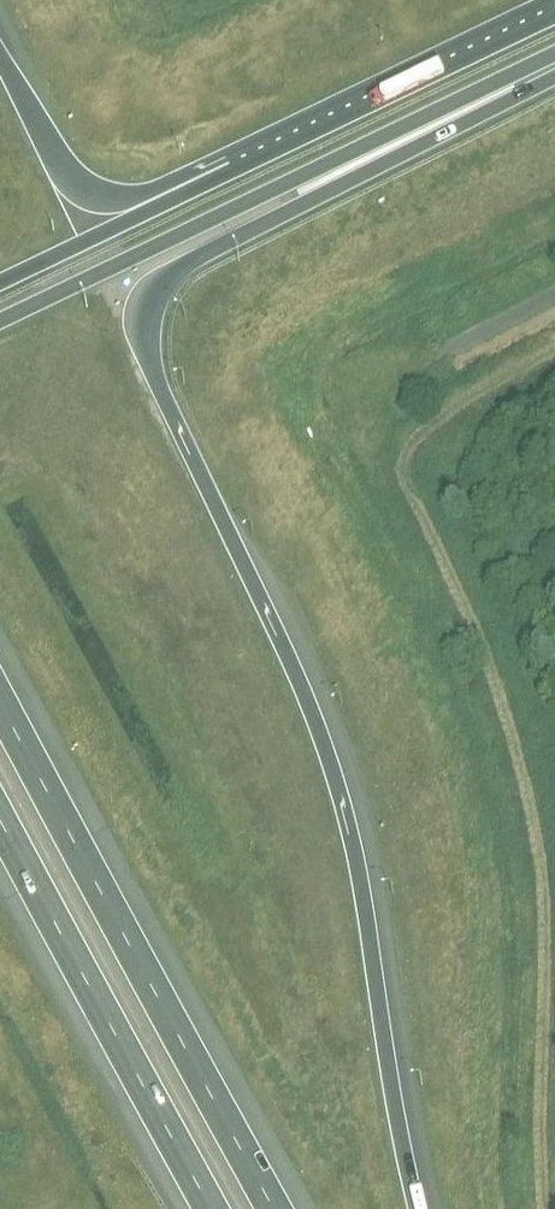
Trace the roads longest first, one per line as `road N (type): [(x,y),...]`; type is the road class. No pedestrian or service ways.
road 1 (motorway): [(417,1208),(361,873),(328,755),(147,360),(142,310),(154,286),(181,264),(554,72)]
road 2 (trunk): [(0,320),(554,53)]
road 3 (motorway): [(274,1208),(0,703)]
road 4 (motorway): [(0,821),(211,1208)]
road 5 (trunk): [(554,15),(215,180)]
road 6 (motorway): [(215,180),(125,196),(84,190),(66,174),(0,55)]
road 7 (trunk): [(215,180),(0,281)]
road 8 (unclassified): [(554,291),(439,353)]

